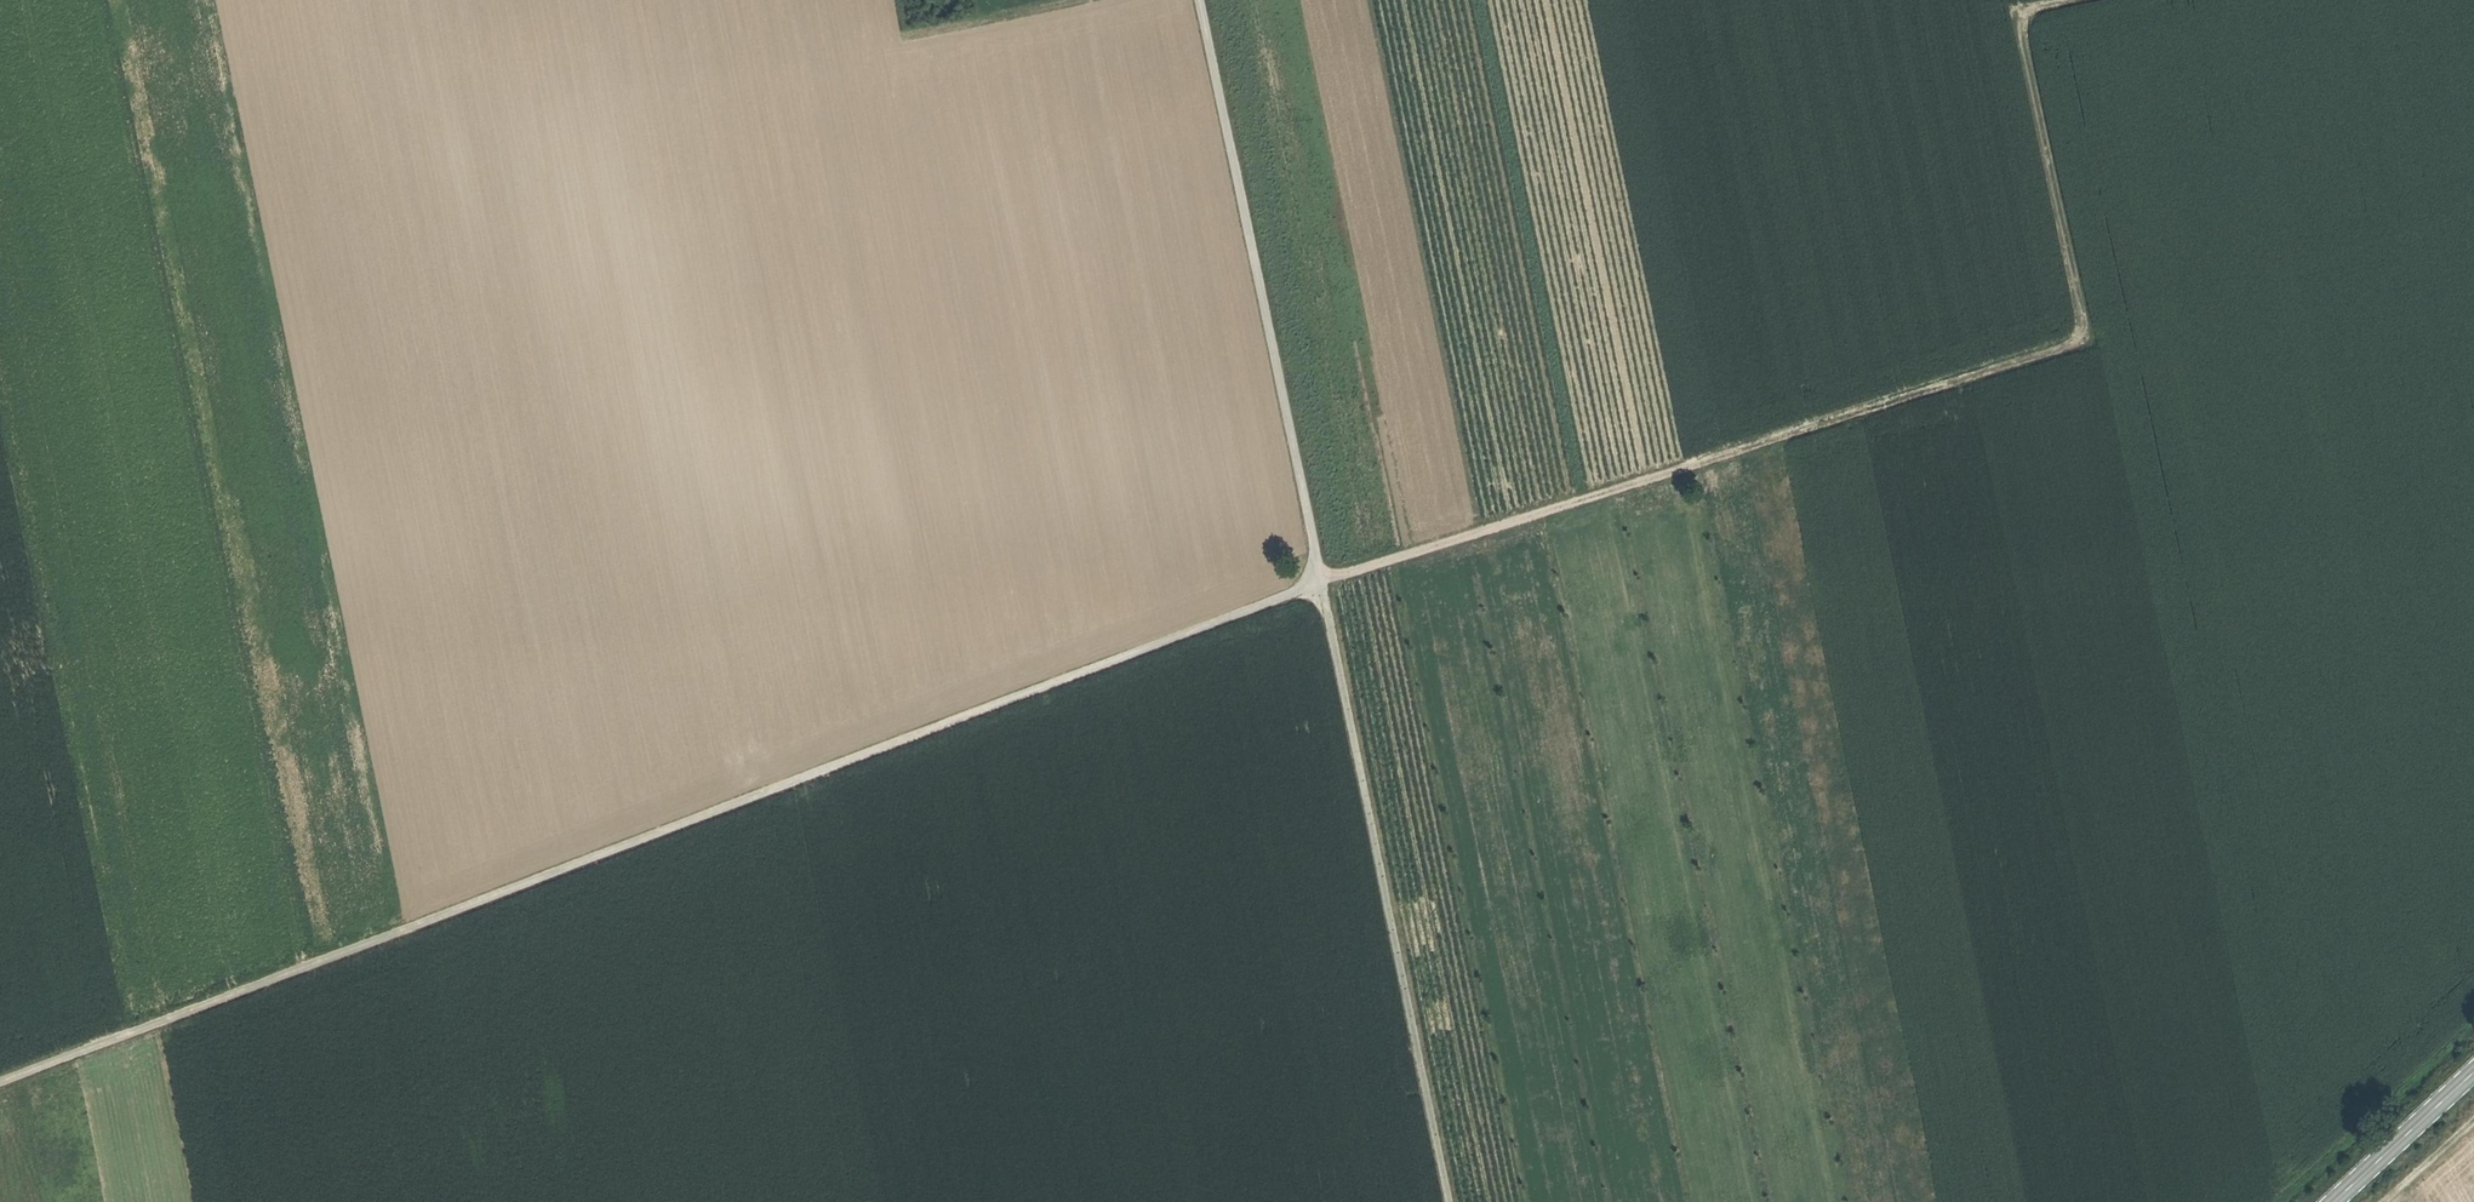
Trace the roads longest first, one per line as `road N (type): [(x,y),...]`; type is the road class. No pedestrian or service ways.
road 1 (track): [(0,1083),(1320,584),(2084,342),(2019,17),(2097,0)]
road 2 (track): [(1198,0),(1450,1201)]
road 3 (track): [(2473,1021),(2278,1201)]
road 4 (tertiary): [(2329,1201),(2473,1068)]

